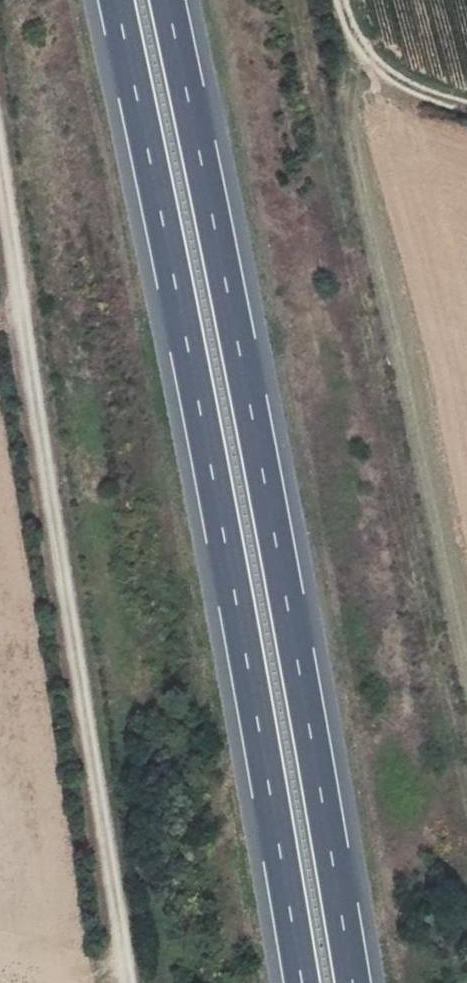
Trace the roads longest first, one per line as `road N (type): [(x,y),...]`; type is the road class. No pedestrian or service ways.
road 1 (motorway): [(115,0),(232,583),(301,982)]
road 2 (motorway): [(352,982),(276,543),(167,0)]
road 3 (track): [(127,982),(0,190)]
road 4 (track): [(466,120),(415,106),(356,46),(344,0)]

